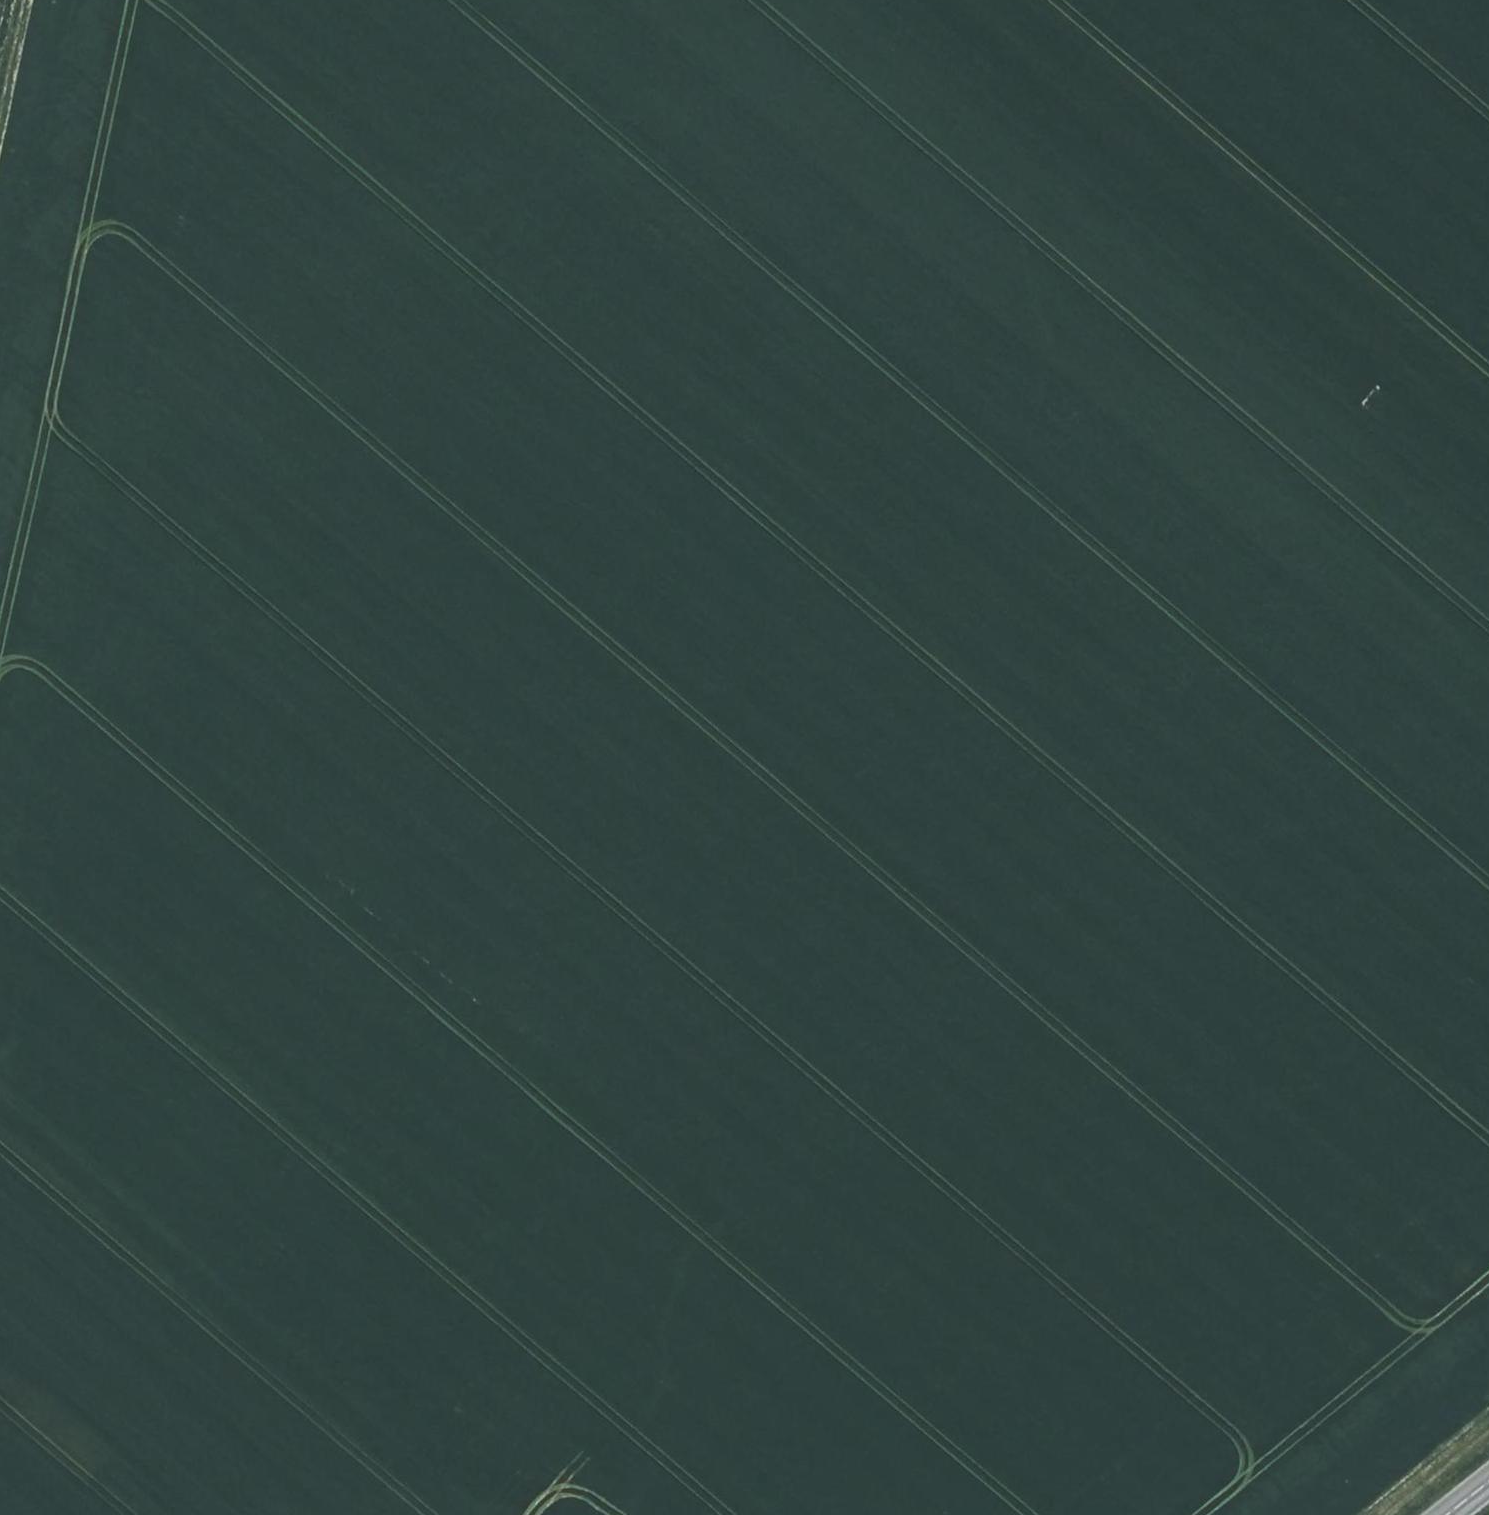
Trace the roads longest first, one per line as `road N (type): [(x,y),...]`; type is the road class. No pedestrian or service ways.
road 1 (track): [(1488,1422),(1375,1514)]

